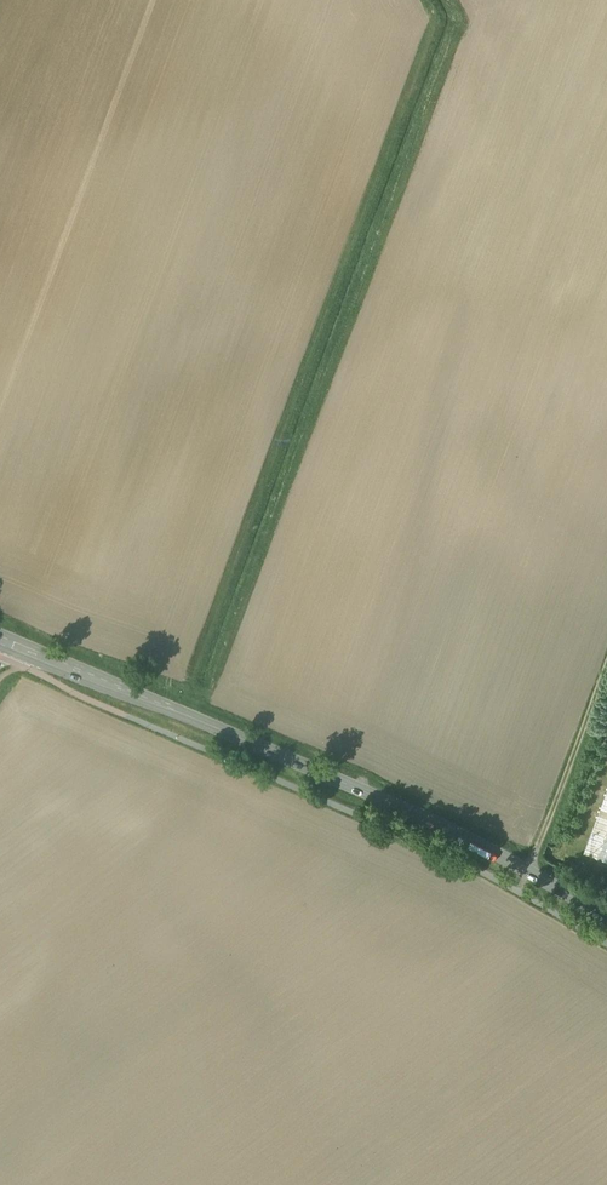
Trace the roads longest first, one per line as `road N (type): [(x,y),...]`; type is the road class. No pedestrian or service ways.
road 1 (secondary): [(606,918),(419,816),(0,639)]
road 2 (track): [(527,872),(606,659)]

